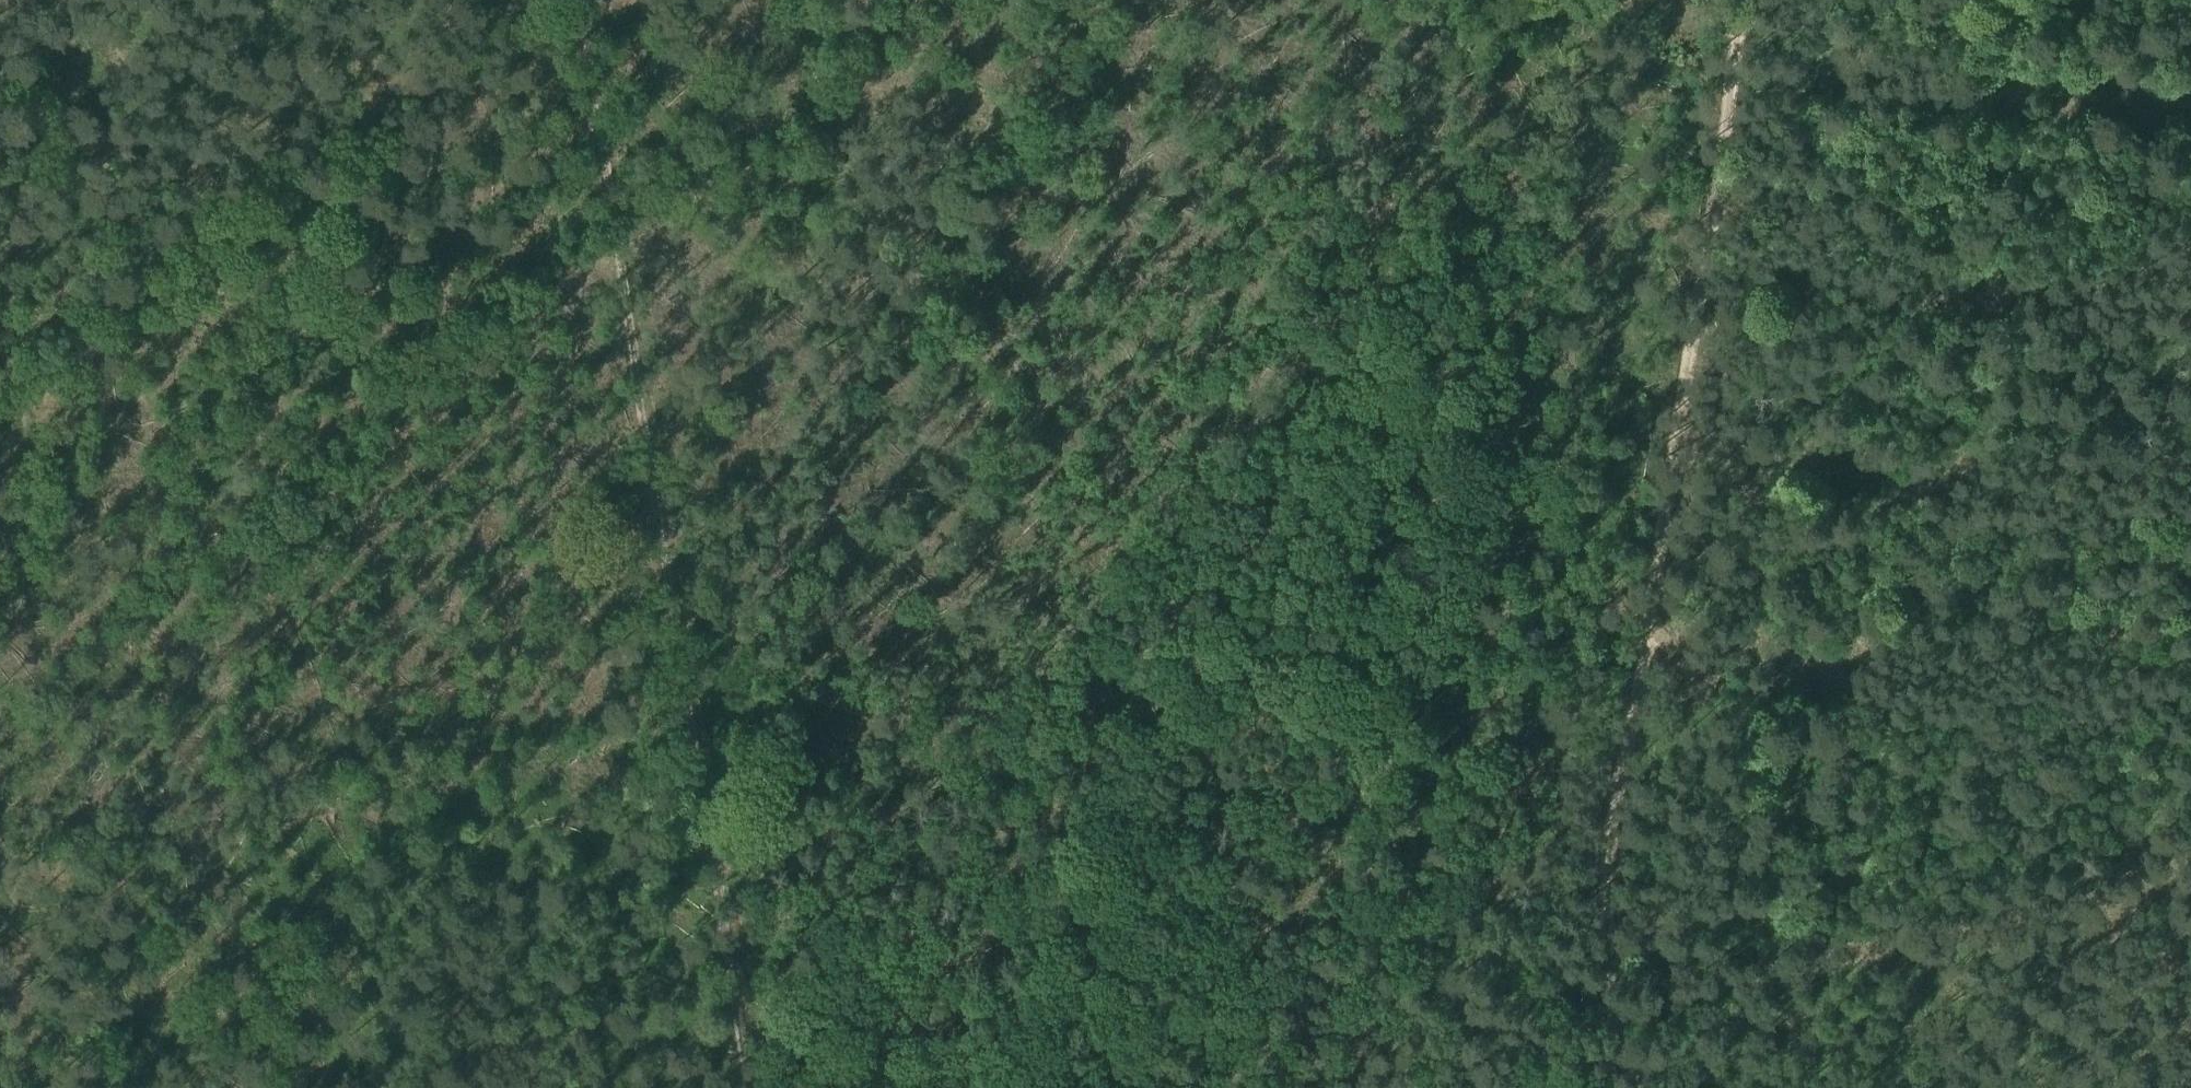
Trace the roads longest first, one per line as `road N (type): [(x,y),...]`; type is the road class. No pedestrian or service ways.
road 1 (track): [(754,1087),(578,0)]
road 2 (track): [(1634,1087),(1613,994),(1607,877),(1734,0)]

